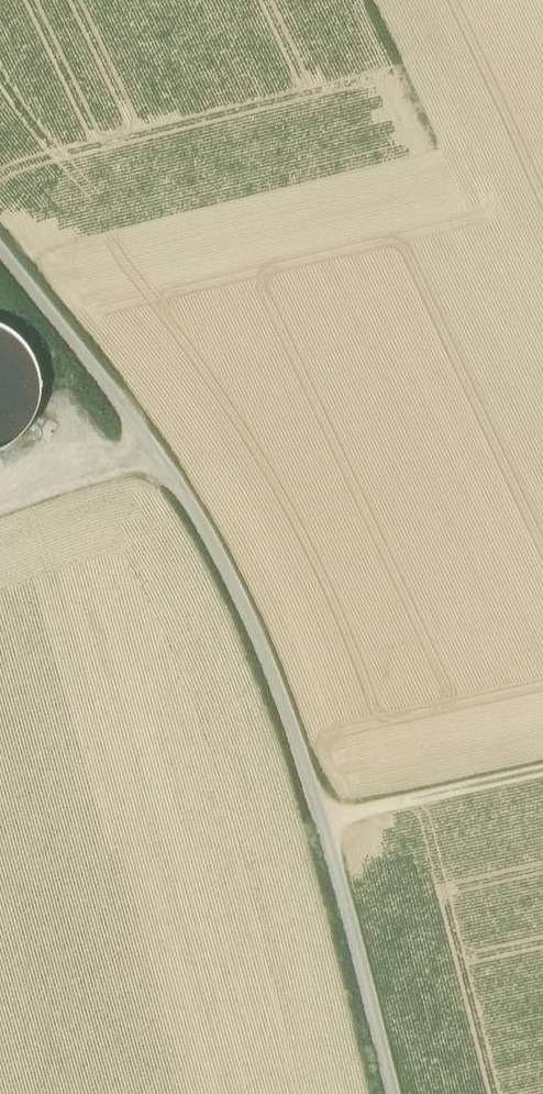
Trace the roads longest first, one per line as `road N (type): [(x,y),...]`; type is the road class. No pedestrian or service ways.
road 1 (unclassified): [(0,246),(160,455),(253,615),(393,1093)]
road 2 (track): [(542,769),(318,819)]
road 3 (track): [(160,455),(0,515)]

